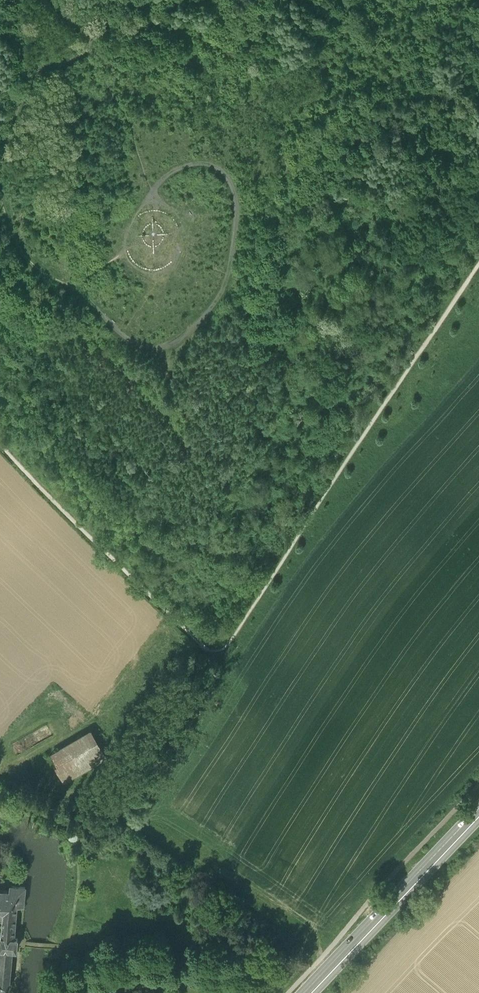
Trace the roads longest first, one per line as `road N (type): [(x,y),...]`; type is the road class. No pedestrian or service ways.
road 1 (track): [(152,184),(183,163),(212,162),(230,178),(237,201),(222,284),(187,322),(155,333),(39,259),(3,200),(19,101),(43,66),(76,53),(92,34),(68,0)]
road 2 (primary): [(309,992),(478,812)]

